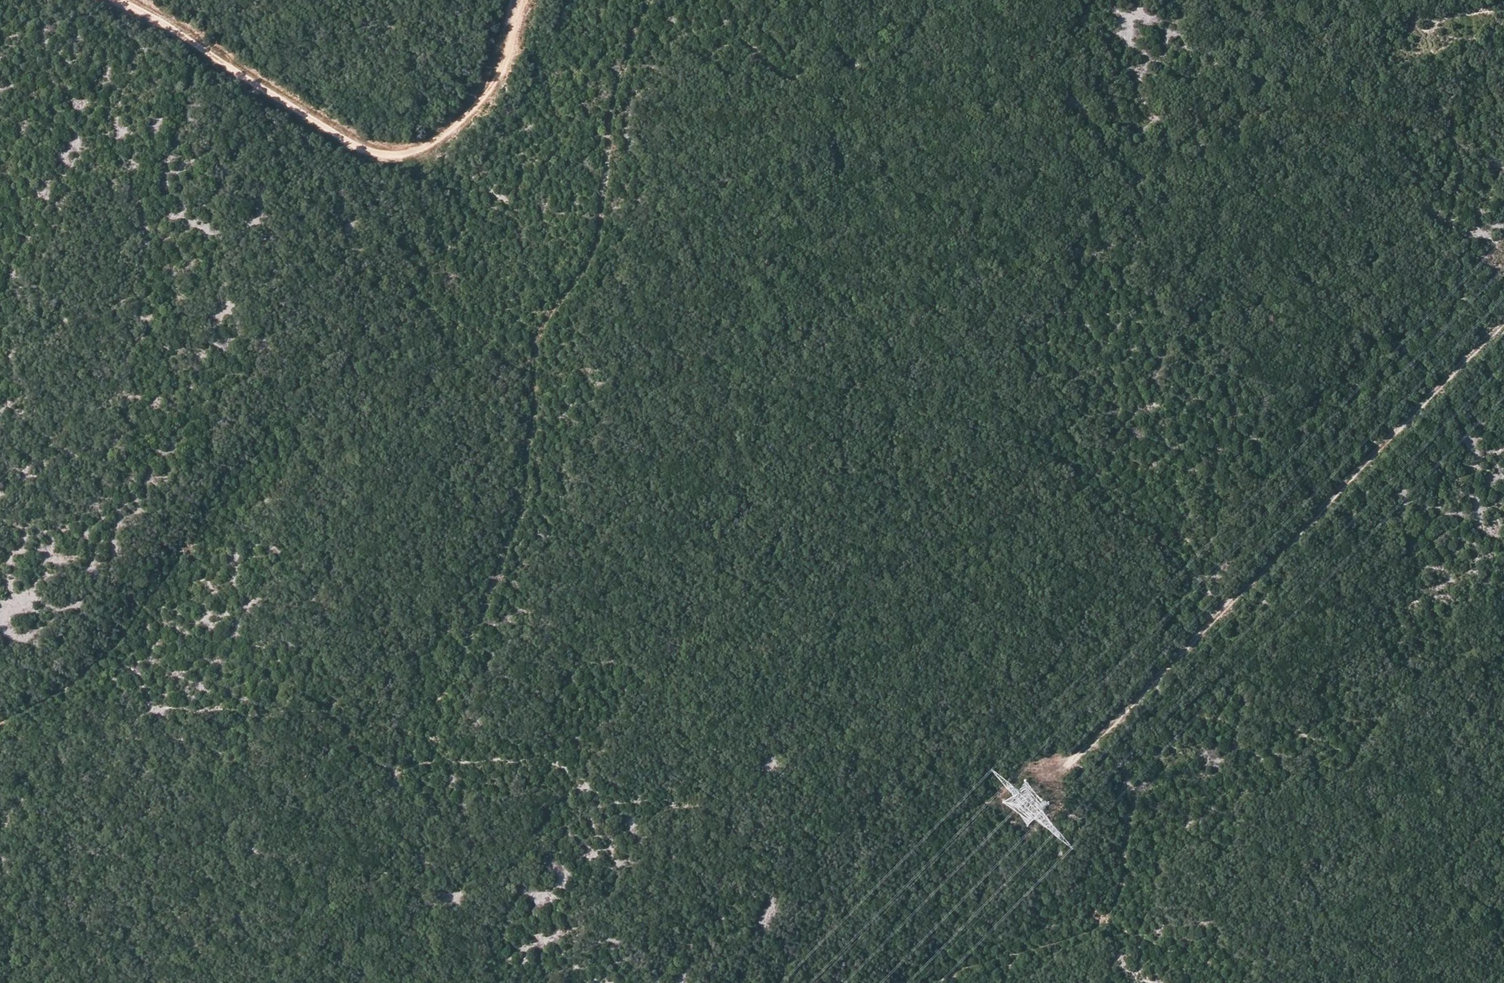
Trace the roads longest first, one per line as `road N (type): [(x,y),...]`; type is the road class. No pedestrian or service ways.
road 1 (track): [(1503,323),(1069,765)]
road 2 (track): [(521,0),(491,90),(440,139),(387,155),(288,105),(125,0)]

